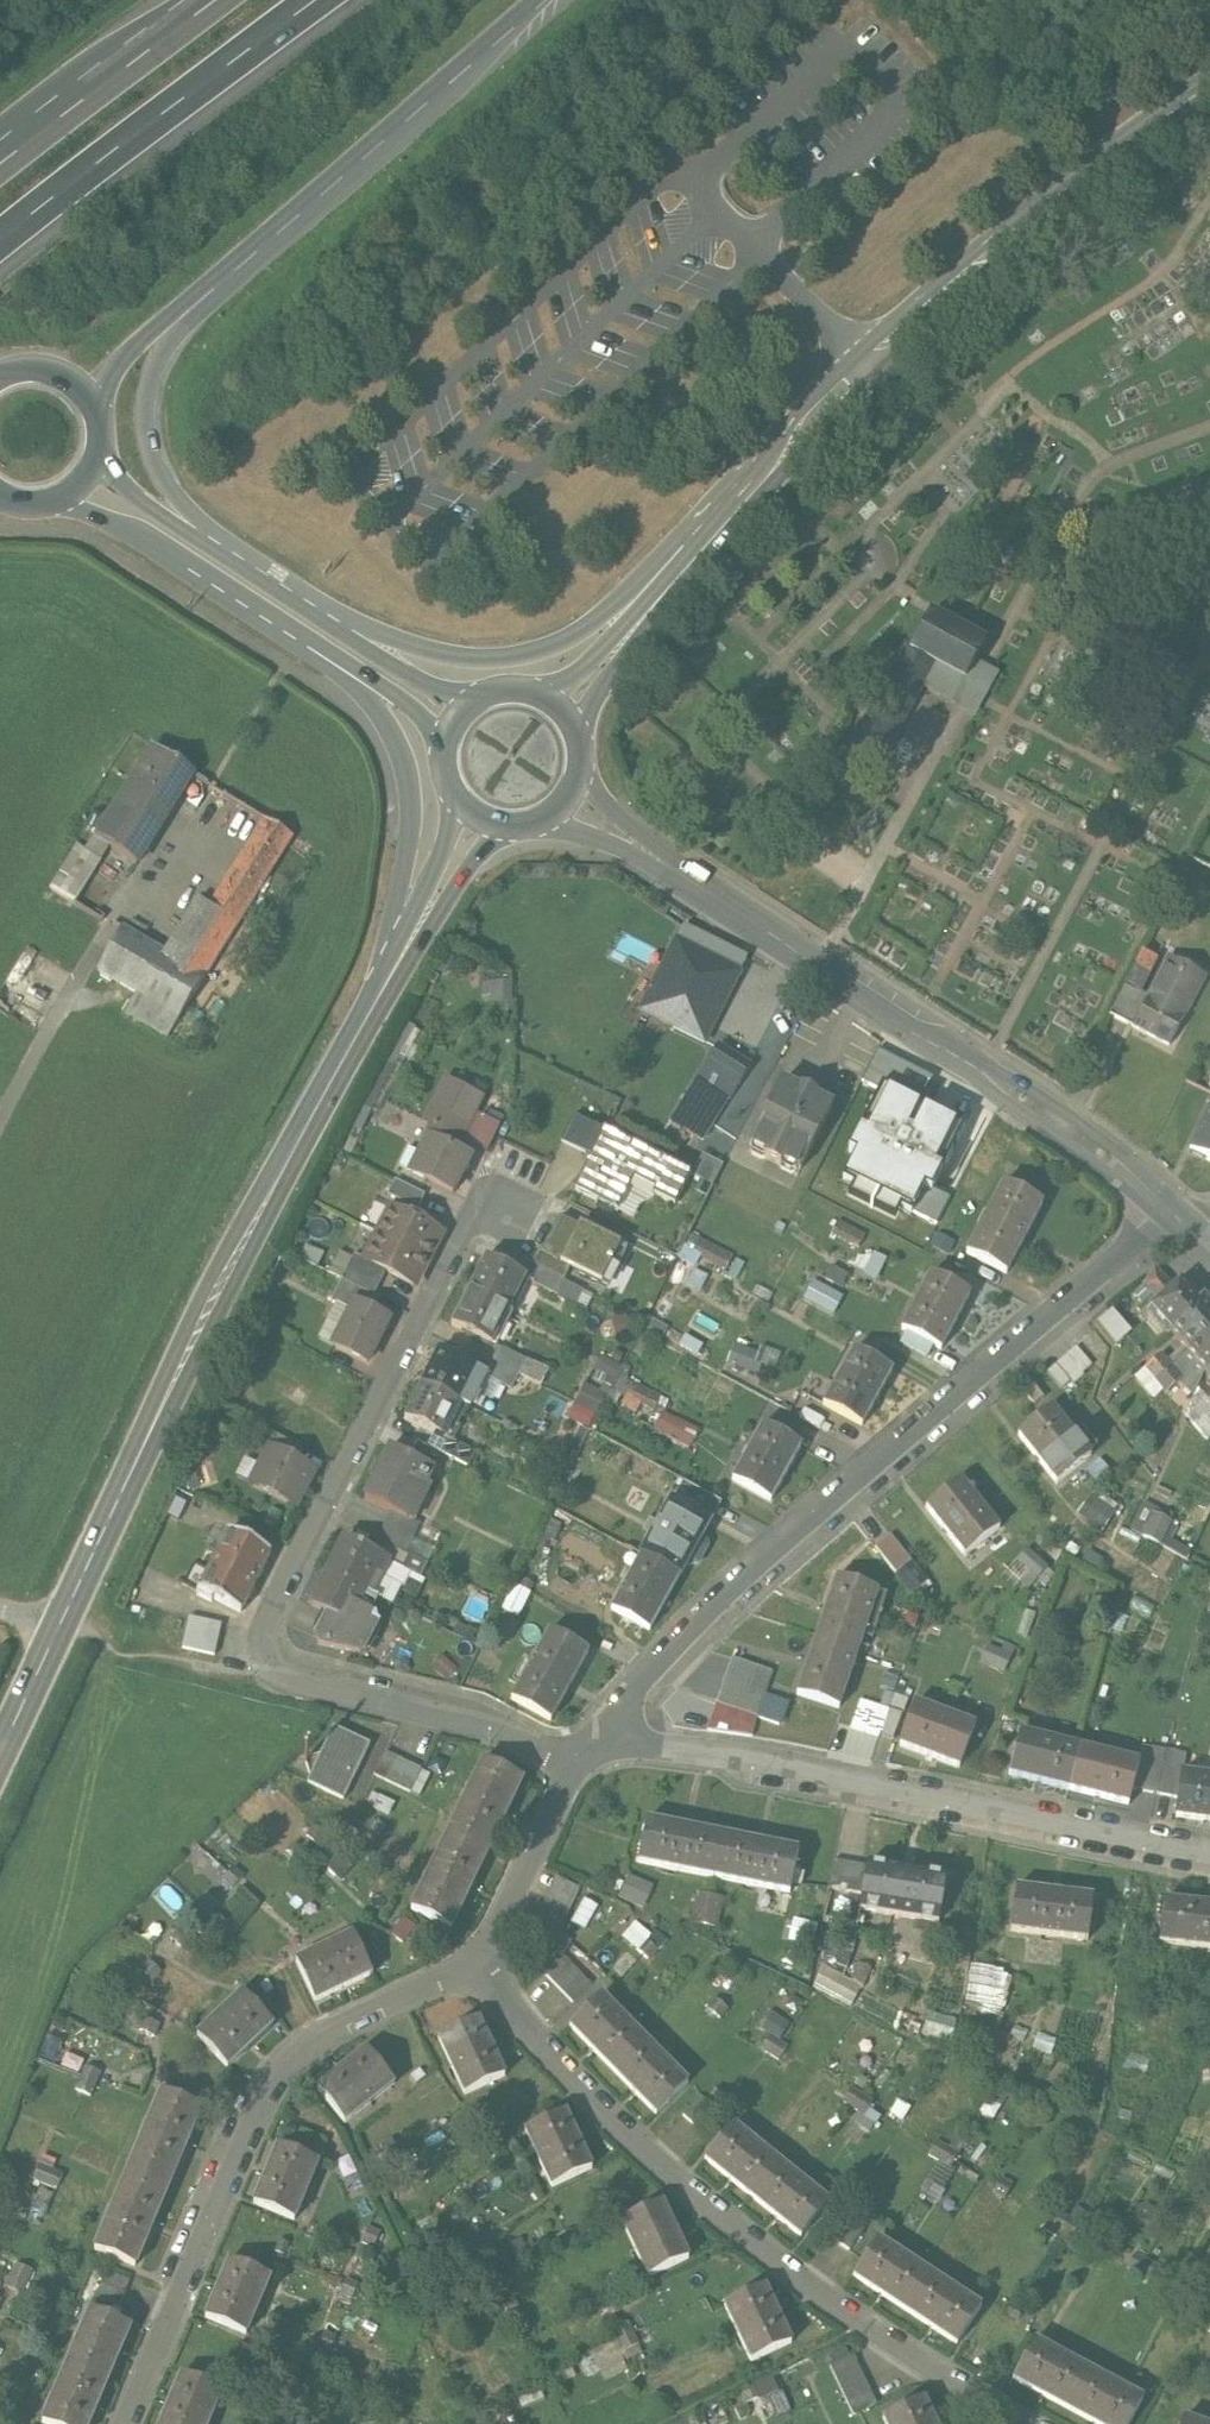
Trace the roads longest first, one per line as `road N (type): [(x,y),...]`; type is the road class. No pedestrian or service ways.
road 1 (residential): [(507,1200),(458,1249),(271,1634),(266,1669),(321,1691),(590,1749)]
road 2 (secondary): [(379,993),(188,1350),(0,1753)]
road 3 (residential): [(1168,1209),(795,1537),(639,1684),(590,1749)]
road 4 (secondary): [(1209,87),(1057,202),(867,370),(655,600)]
road 5 (residential): [(1005,2423),(865,2328),(647,2155),(468,1971)]
road 6 (residential): [(590,1749),(692,1756),(1209,1852)]
road 7 (tertiary): [(663,862),(1057,1120),(1168,1209)]
road 8 (residential): [(468,1971),(333,2029),(289,2058),(263,2095),(122,2423)]
road 9 (motorway): [(207,293),(547,0)]
road 10 (motorway): [(0,248),(326,0)]
road 11 (secondary): [(299,639),(379,716),(409,791),(409,837),(379,993)]
road 12 (secondary): [(655,600),(613,604),(568,636),(514,654),(440,651),(343,625)]
road 13 (motorway): [(212,540),(159,466),(146,412),(161,358),(207,293)]
road 14 (secondary): [(58,503),(144,539),(299,639)]
road 15 (motorway): [(214,0),(0,162)]
road 16 (residential): [(590,1749),(468,1971)]
road 17 (secondary): [(449,782),(444,843),(398,963)]
road 18 (secondary): [(299,639),(401,699),(446,747)]
road 19 (secondary): [(398,963),(488,846),(515,828)]
road 20 (motorway): [(98,415),(124,354),(207,293)]
road 21 (secondary): [(492,693),(417,678),(343,625)]
road 22 (secondary): [(343,625),(212,540)]
road 23 (secondary): [(212,540),(152,509),(100,456)]
road 24 (tertiary): [(538,824),(663,862)]
road 25 (tertiary): [(663,862),(657,846),(616,814),(584,769)]

